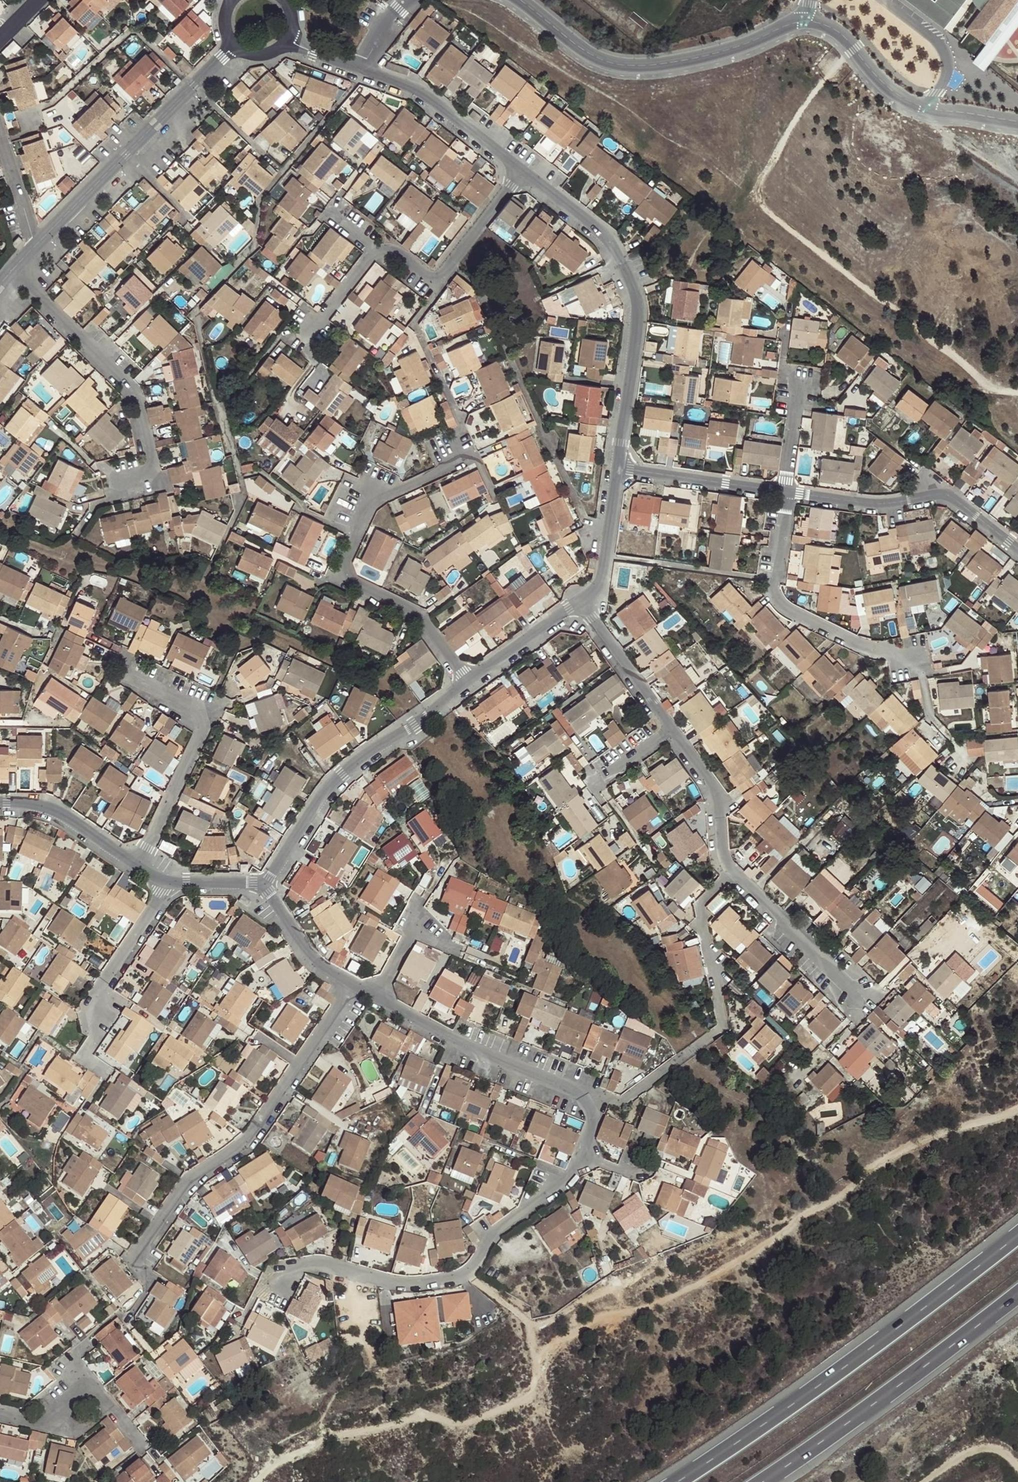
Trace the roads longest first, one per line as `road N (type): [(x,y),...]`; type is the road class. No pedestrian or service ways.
road 1 (track): [(241,1481),(314,1443),(422,1416),(467,1422),(512,1403),(573,1329),(670,1297),(843,1198),(866,1174),(923,1141),(1017,1111)]
road 2 (track): [(848,56),(806,103),(761,183),(760,202),(989,387),(1017,392)]
road 3 (unclassified): [(928,108),(897,94),(841,34),(819,23),(793,23),(702,56),(624,65),(592,55),(521,0)]
road 4 (motorway): [(1017,1234),(679,1481)]
road 5 (residential): [(268,1298),(292,1270),(336,1270),(398,1289),(460,1277),(500,1227),(576,1180),(583,1160)]
road 6 (residential): [(469,450),(375,492),(341,577),(416,616),(468,684)]
road 7 (residential): [(135,1264),(189,1181),(252,1139),(349,988)]
road 8 (residential): [(518,172),(607,239),(637,298),(619,465)]
road 9 (motorway): [(759,1481),(1017,1292)]
road 10 (residential): [(468,684),(333,786),(263,888)]
road 11 (residential): [(131,484),(149,456),(132,391),(15,269)]
road 12 (residential): [(918,664),(772,598),(787,491)]
road 13 (residential): [(1017,552),(942,492),(895,502),(787,491)]
road 14 (residential): [(591,1103),(371,999)]
road 15 (residential): [(135,680),(205,715),(139,862)]
road 16 (residential): [(378,243),(436,281),(518,172)]
road 17 (residential): [(361,69),(426,96),(518,172)]
road 18 (residential): [(859,995),(737,874)]
road 19 (residential): [(787,491),(619,465)]
road 20 (residential): [(96,1032),(104,987),(167,880)]
road 21 (residential): [(737,874),(729,805),(673,731)]
road 22 (residential): [(673,731),(582,600)]
road 23 (residential): [(139,862),(42,806),(0,807)]
road 24 (residential): [(619,465),(601,589),(582,600)]
road 25 (residential): [(582,600),(468,684)]
road 26 (residential): [(349,988),(310,960),(263,888)]
road 27 (residential): [(34,246),(127,155)]
road 28 (residential): [(737,874),(701,907),(716,983)]

